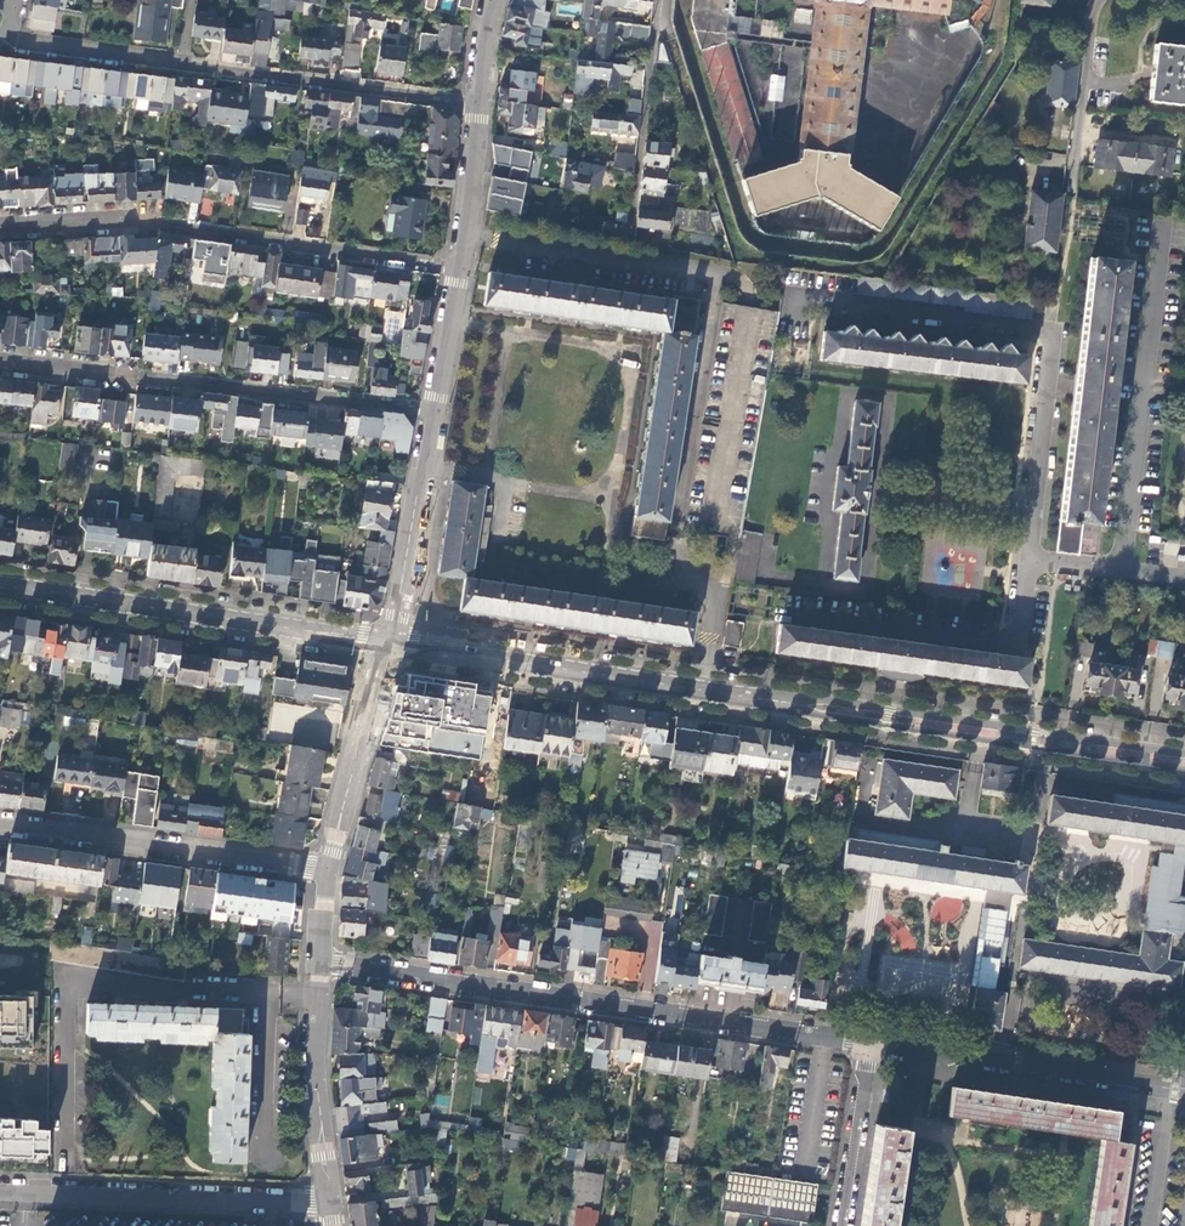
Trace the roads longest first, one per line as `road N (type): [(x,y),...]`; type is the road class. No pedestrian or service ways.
road 1 (residential): [(869,1044),(320,962)]
road 2 (residential): [(793,301),(1053,336),(1030,561)]
road 3 (residential): [(0,225),(161,222),(460,269)]
road 4 (residential): [(436,409),(0,358)]
road 5 (primary): [(764,699),(821,716),(1184,770)]
road 6 (primary): [(1184,752),(824,698),(764,699)]
road 7 (residential): [(1124,571),(1160,223)]
road 8 (residential): [(329,871),(0,821)]
road 9 (residential): [(1030,561),(1020,638),(768,603)]
road 10 (residential): [(330,1200),(0,1192)]
road 11 (residential): [(1184,1089),(869,1044)]
road 12 (primary): [(0,585),(304,629)]
road 13 (primary): [(467,654),(764,699)]
road 14 (residential): [(182,60),(479,103)]
road 15 (tertiary): [(320,962),(316,1065),(330,1200)]
road 16 (tertiary): [(388,641),(329,871)]
road 17 (residential): [(660,0),(631,235)]
road 18 (residential): [(1098,0),(1073,196)]
road 19 (residential): [(869,1044),(842,1225)]
road 20 (residential): [(14,30),(30,43),(182,60)]
road 21 (tertiary): [(479,103),(460,269)]
road 22 (tertiary): [(436,409),(406,566)]
road 23 (tertiary): [(460,269),(436,409)]

